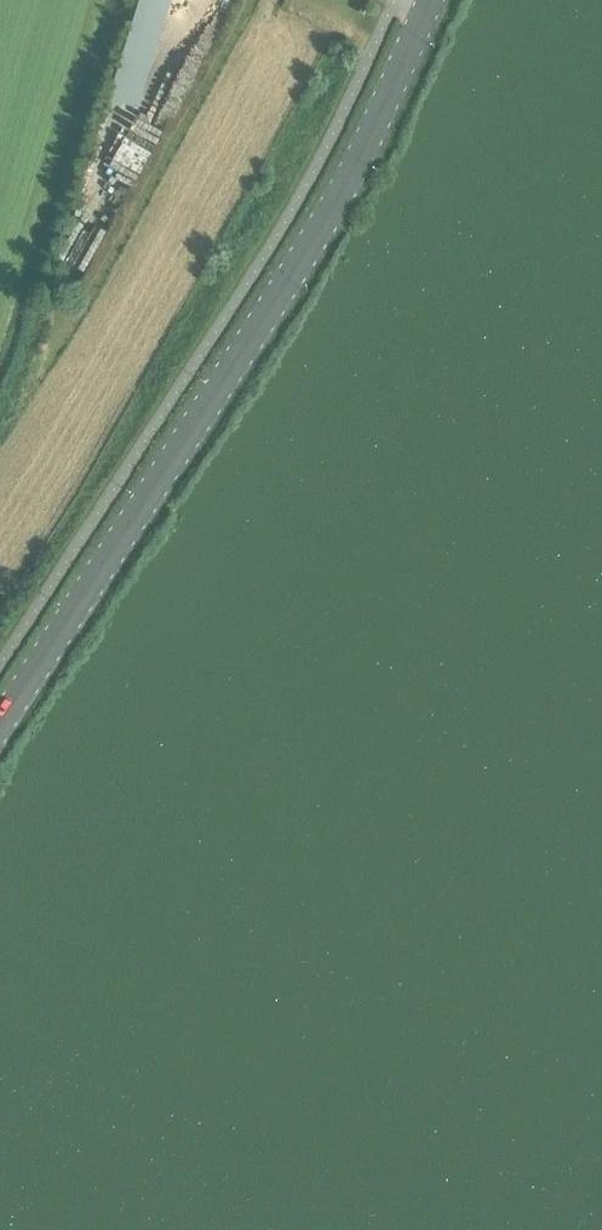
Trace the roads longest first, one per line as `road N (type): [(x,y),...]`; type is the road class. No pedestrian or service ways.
road 1 (tertiary): [(0,727),(267,312),(368,141),(430,0)]

